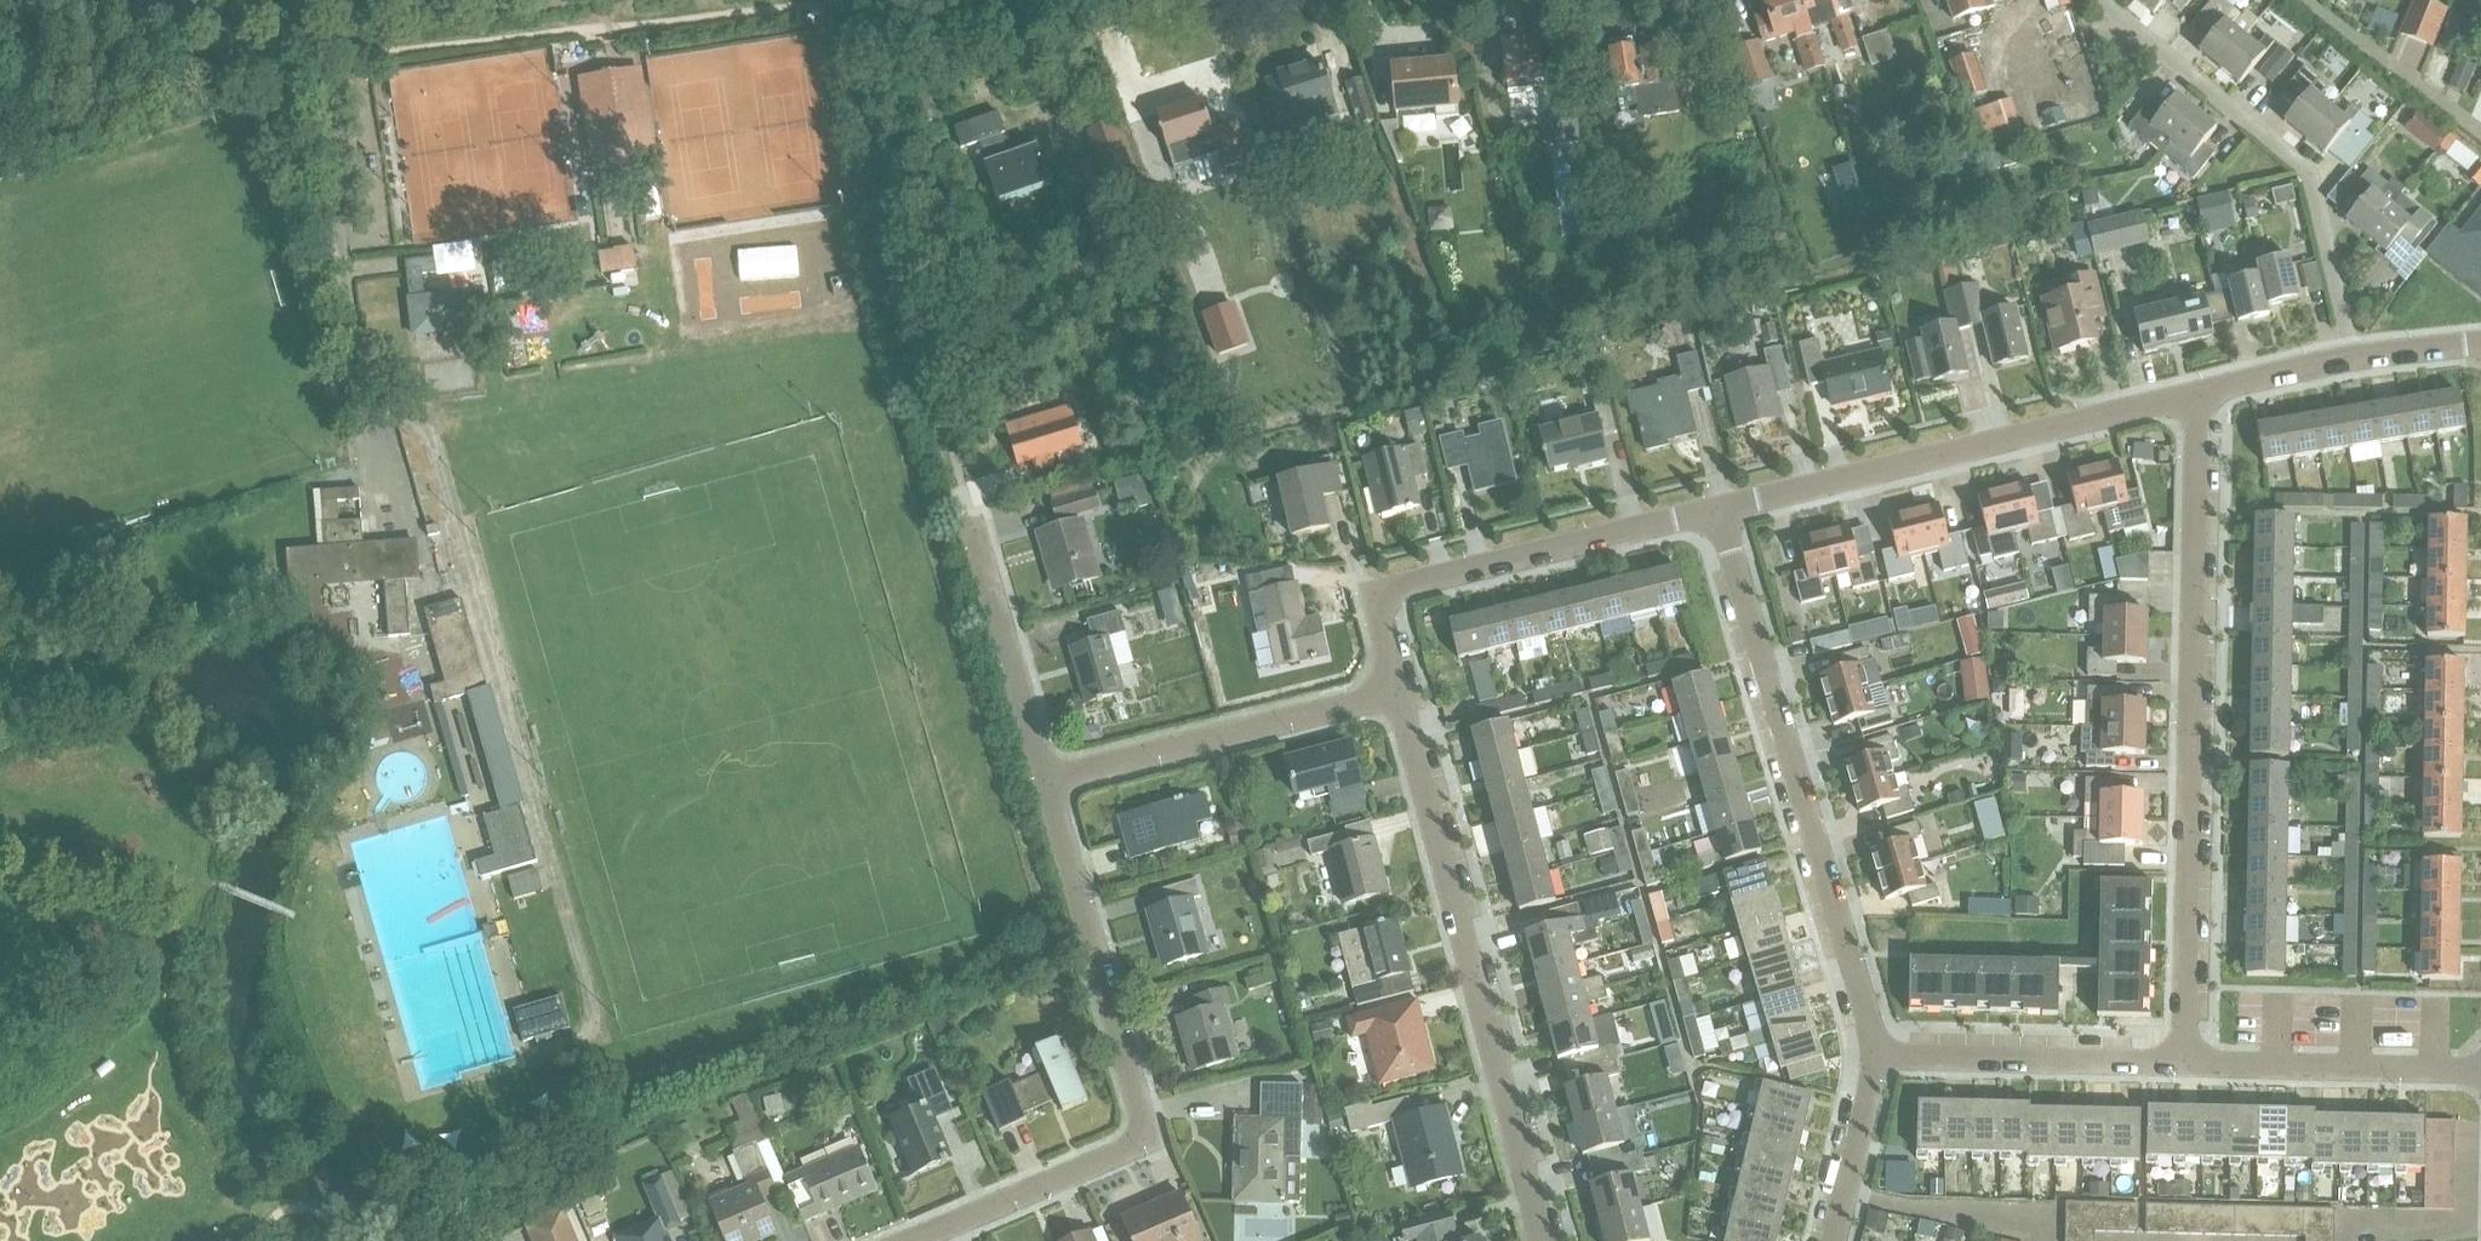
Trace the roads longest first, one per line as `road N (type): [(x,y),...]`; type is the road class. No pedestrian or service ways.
road 1 (residential): [(2182,1063),(2200,393)]
road 2 (residential): [(432,602),(413,522),(379,505),(318,0)]
road 3 (residential): [(915,1240),(1130,1150),(1142,1130),(1047,780)]
road 4 (residential): [(1878,1054),(1717,511)]
road 5 (residential): [(1542,1240),(1399,695)]
road 6 (residential): [(1047,780),(896,246)]
road 7 (residential): [(1717,511),(2200,393)]
road 8 (residential): [(2106,0),(2306,170),(2353,359)]
road 9 (residential): [(1399,695),(1379,613),(1383,593),(1717,511)]
road 10 (residential): [(1047,780),(1399,695)]
road 11 (residential): [(1878,1054),(2182,1063)]
road 12 (residential): [(2182,1063),(2480,1071)]
road 13 (residential): [(2480,132),(2309,0)]
road 14 (residential): [(1834,1240),(1878,1054)]
road 15 (residential): [(2200,393),(2353,359)]
road 16 (tertiary): [(293,0),(185,8),(150,0)]
road 17 (residential): [(2353,359),(2480,344)]

